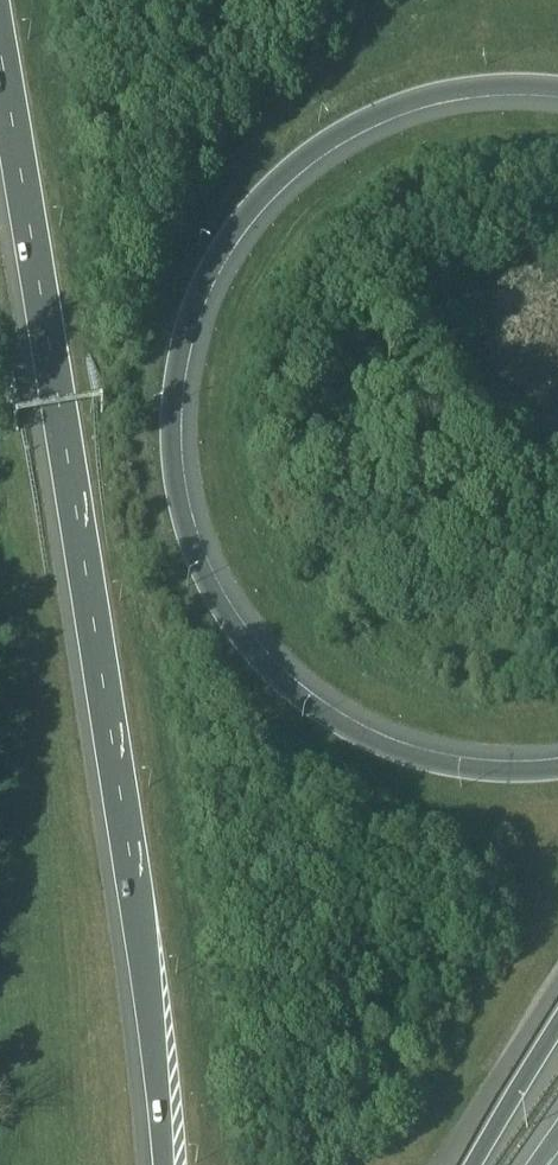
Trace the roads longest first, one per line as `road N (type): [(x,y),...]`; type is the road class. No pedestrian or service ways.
road 1 (motorway): [(0,3),(156,1011),(165,1164)]
road 2 (motorway): [(557,768),(520,773),(435,762),(343,728),(288,686),(245,641),(204,572),(178,496),(170,406),(187,321),(214,257),(248,208),(303,154),(371,114),(456,90),(557,85)]
road 3 (motorway): [(557,1024),(473,1164)]

